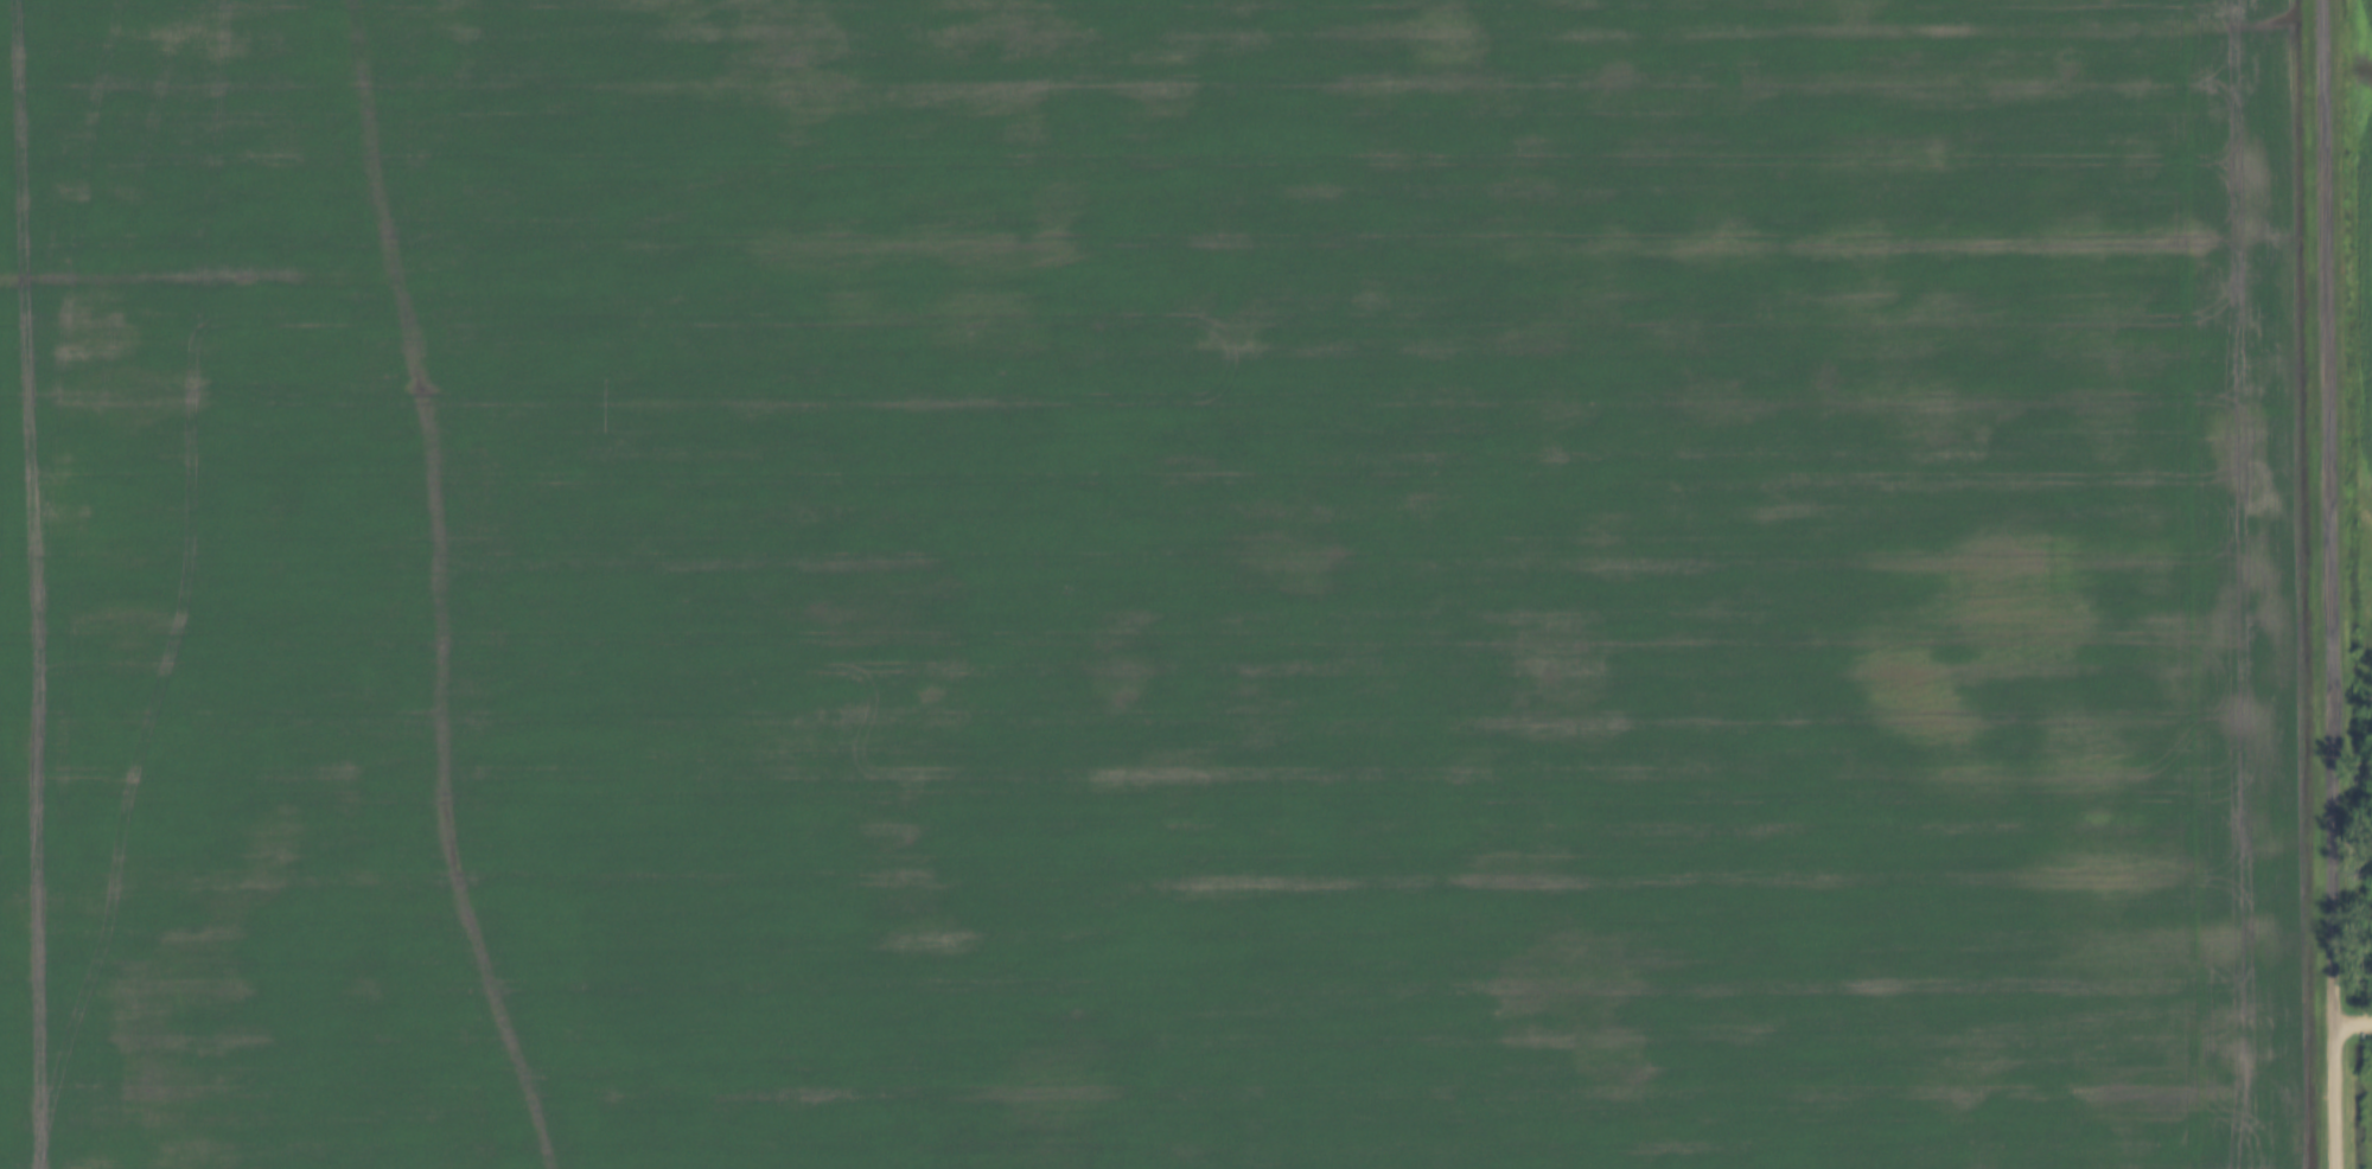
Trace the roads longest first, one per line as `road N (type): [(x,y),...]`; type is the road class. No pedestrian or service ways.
road 1 (track): [(2332,1016),(2321,0)]

